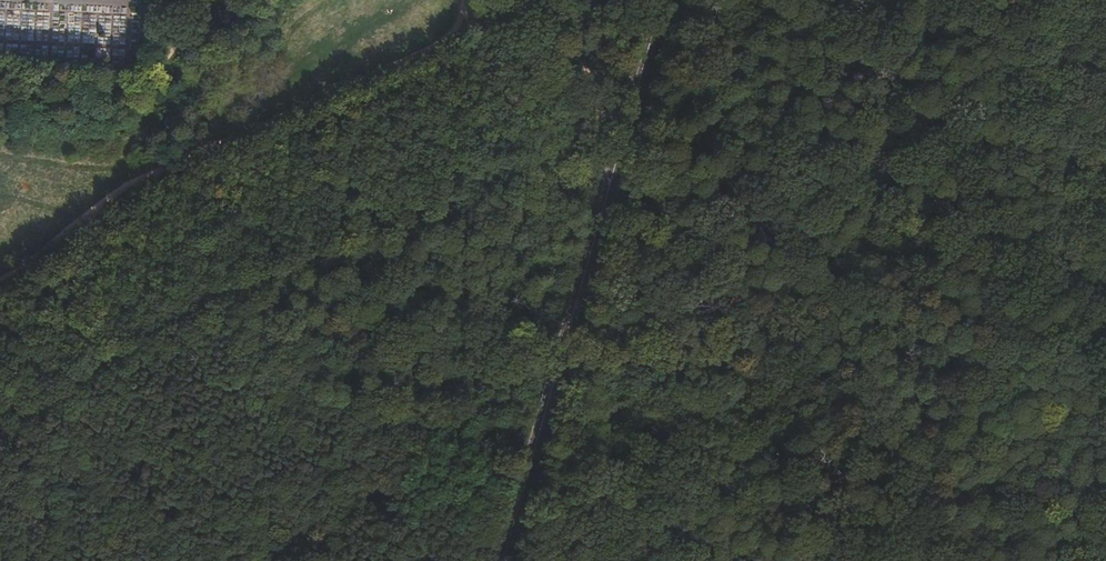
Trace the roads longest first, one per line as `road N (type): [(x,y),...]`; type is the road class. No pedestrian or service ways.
road 1 (unclassified): [(500,560),(661,0)]
road 2 (track): [(0,281),(138,184),(460,31)]
road 3 (track): [(830,560),(619,145)]

